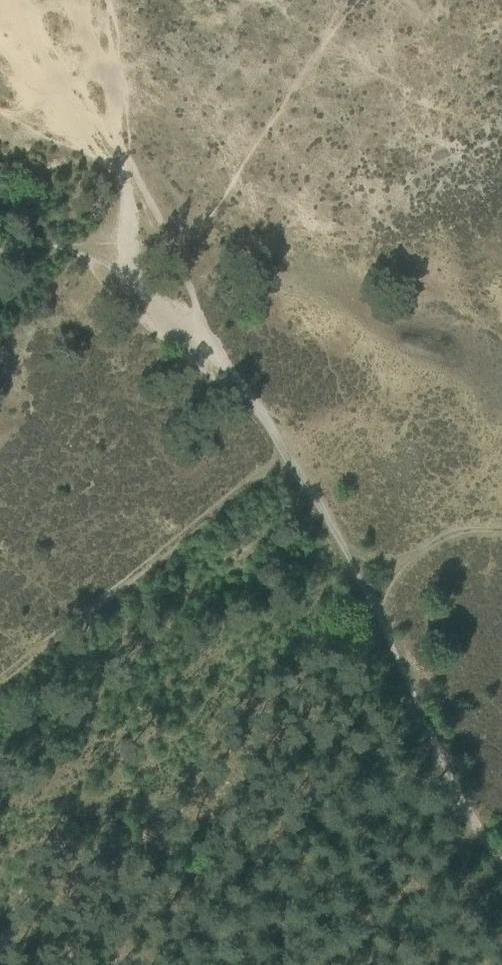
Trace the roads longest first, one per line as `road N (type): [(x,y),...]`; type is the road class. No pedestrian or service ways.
road 1 (track): [(501,859),(470,816),(350,560),(290,455),(227,370),(128,275),(121,255)]
road 2 (track): [(0,682),(290,455)]
road 3 (track): [(121,255),(124,182),(81,89),(81,0)]

